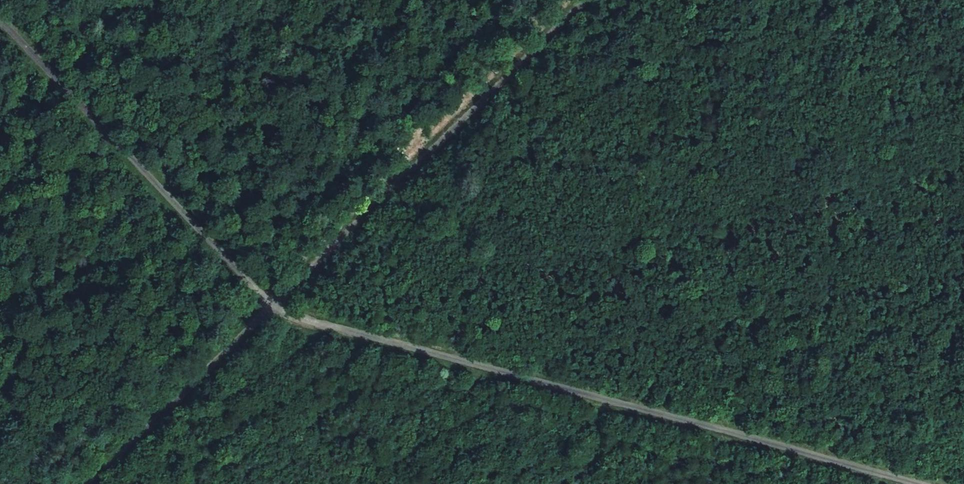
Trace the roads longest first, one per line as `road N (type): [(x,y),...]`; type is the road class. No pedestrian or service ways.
road 1 (track): [(917,483),(278,306)]
road 2 (track): [(278,306),(595,0)]
road 3 (track): [(278,306),(0,13)]
road 4 (track): [(92,483),(278,306)]

